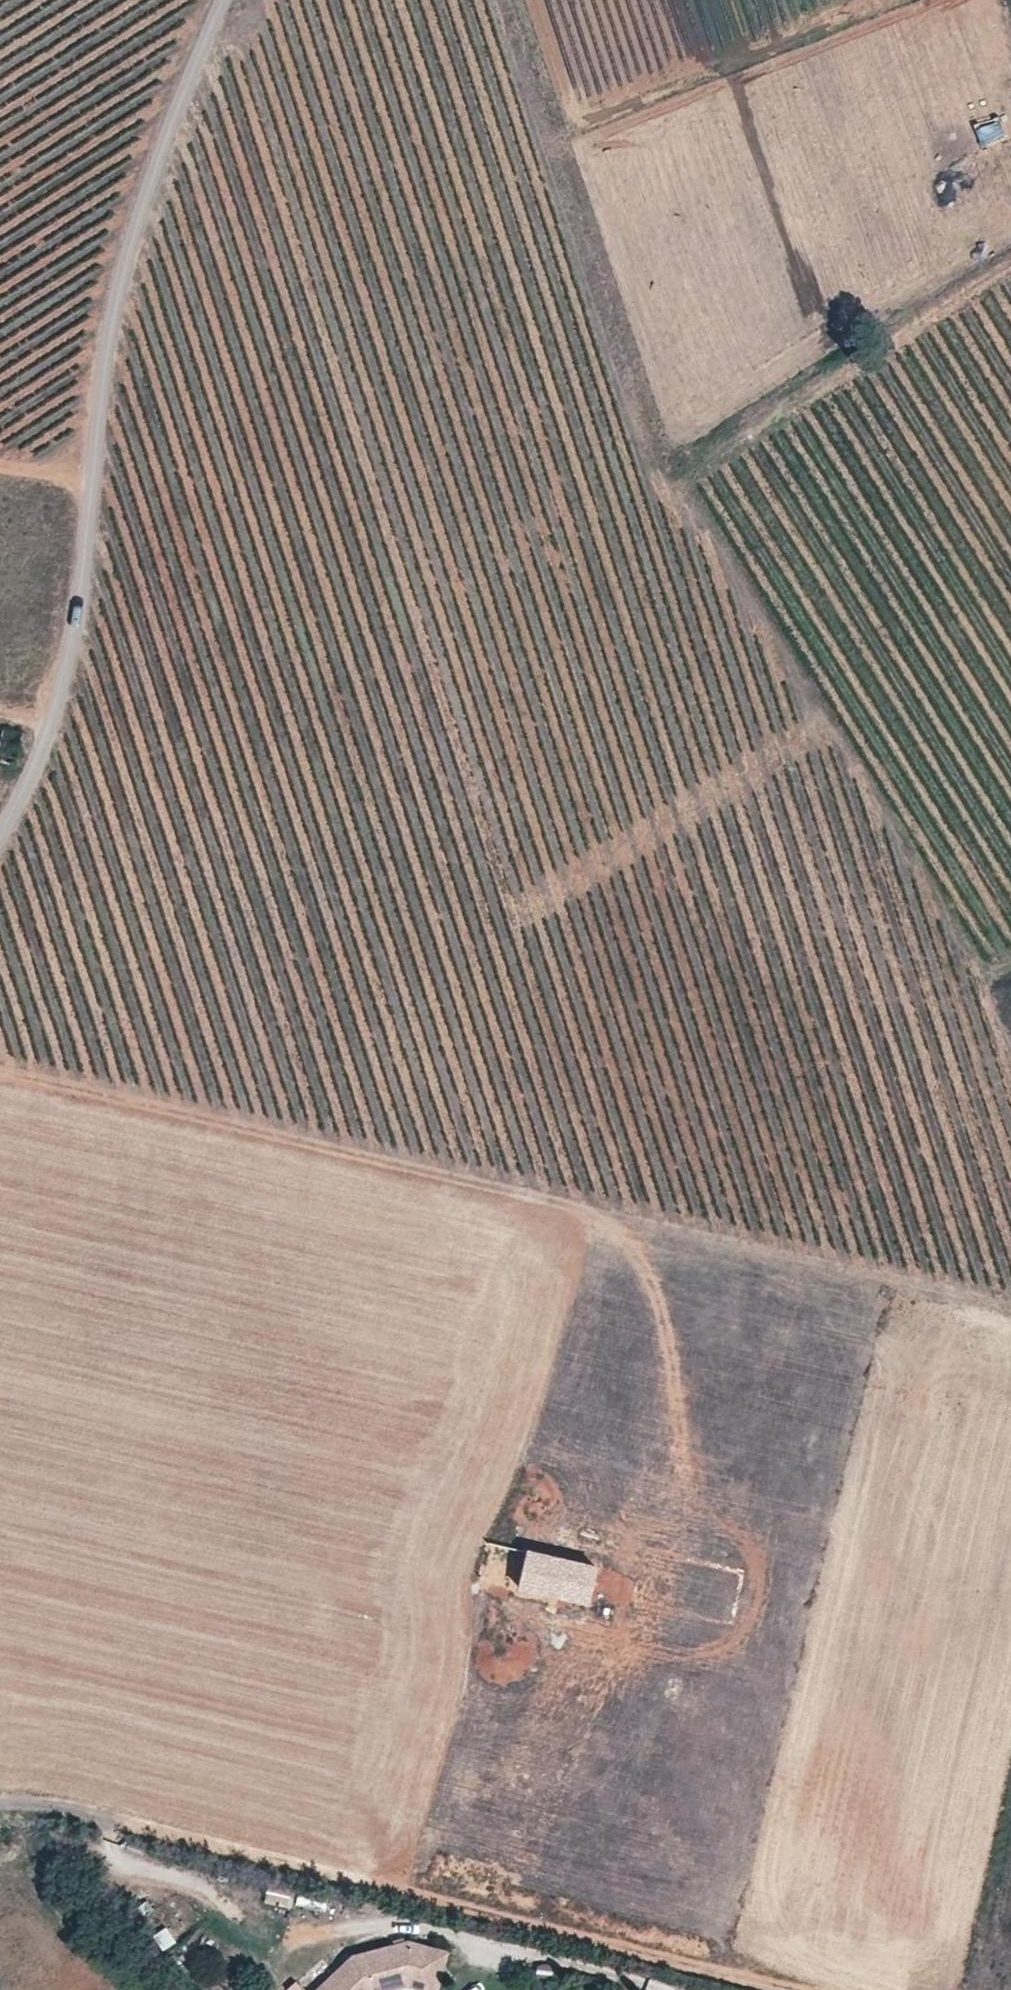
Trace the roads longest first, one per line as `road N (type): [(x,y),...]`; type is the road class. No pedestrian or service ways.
road 1 (unclassified): [(224,0),(135,250),(105,369),(68,666),(41,748),(0,827)]
road 2 (track): [(740,1989),(26,1800),(0,1803)]

